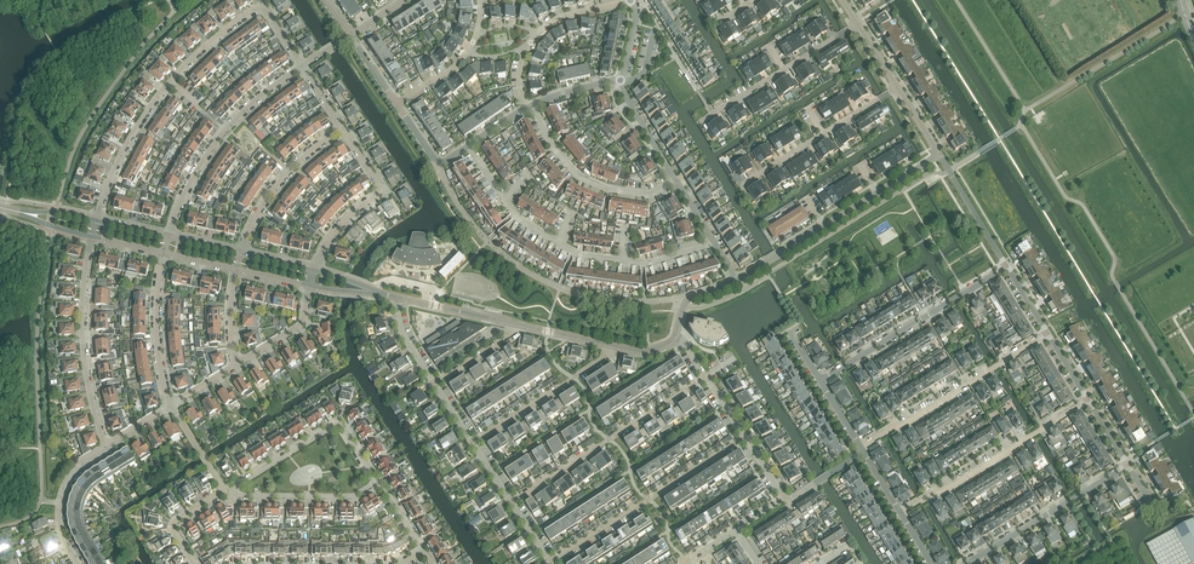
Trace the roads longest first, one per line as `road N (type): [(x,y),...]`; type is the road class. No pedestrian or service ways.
road 1 (residential): [(301,67),(262,8),(217,35),(132,132),(96,220)]
road 2 (residential): [(715,245),(646,265),(578,255),(518,218),(467,145)]
road 3 (tertiary): [(939,154),(738,279)]
road 4 (residential): [(511,502),(706,375)]
road 5 (residential): [(550,561),(745,435)]
road 6 (residential): [(168,236),(188,185),(225,130),(301,67)]
road 7 (residential): [(863,450),(1049,333)]
road 8 (residential): [(821,380),(1008,267)]
road 9 (residential): [(901,511),(1088,400)]
road 10 (residential): [(105,446),(82,340),(92,236)]
road 11 (residential): [(375,481),(339,423),(224,490)]
road 12 (residential): [(677,181),(651,196),(579,178),(531,105)]
road 13 (residential): [(964,563),(1128,466)]
road 14 (residential): [(898,88),(742,184)]
road 15 (residential): [(857,23),(703,121)]
road 16 (residential): [(313,269),(339,226),(380,192),(342,130)]
road 17 (residential): [(472,441),(611,345)]
road 18 (residential): [(241,253),(280,181),(342,130)]
road 19 (residential): [(224,490),(352,495),(375,481)]
road 20 (residential): [(170,405),(156,334),(164,253)]
road 21 (residential): [(77,563),(58,523),(58,502),(76,468),(105,446)]
road 22 (residential): [(1008,267),(939,154)]
road 23 (tertiary): [(518,324),(399,297)]

